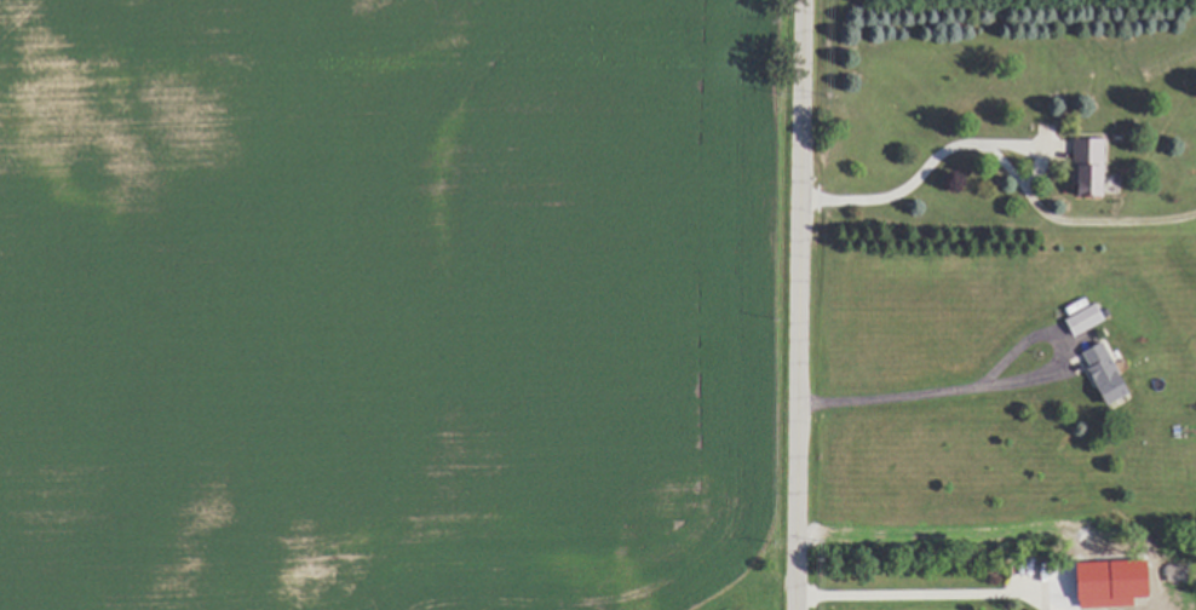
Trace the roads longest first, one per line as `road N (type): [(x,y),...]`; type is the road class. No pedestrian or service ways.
road 1 (residential): [(793,609),(802,0)]

